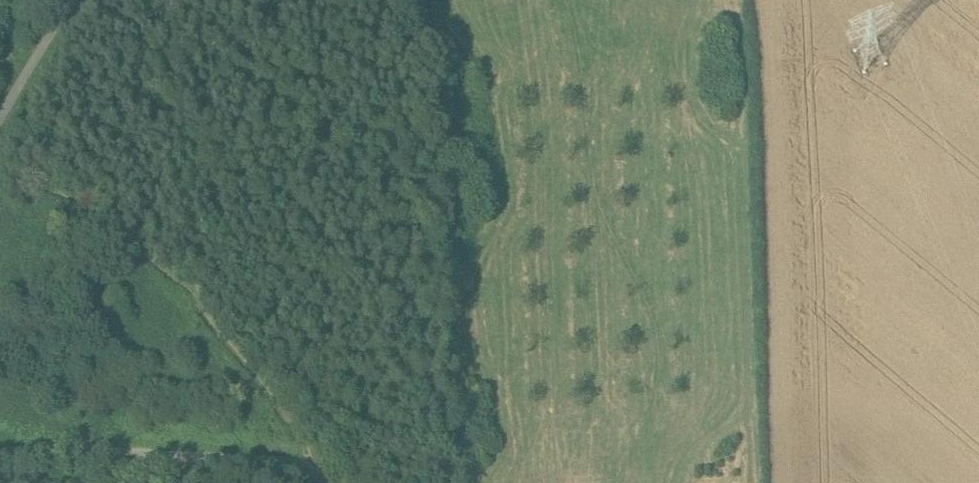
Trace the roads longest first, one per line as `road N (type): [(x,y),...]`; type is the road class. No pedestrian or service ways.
road 1 (unclassified): [(319,482),(310,470),(279,461),(0,454)]

